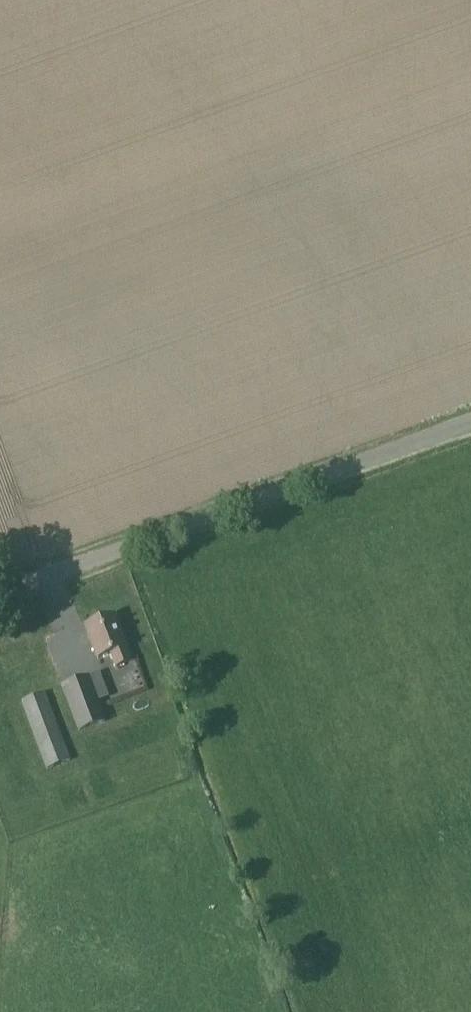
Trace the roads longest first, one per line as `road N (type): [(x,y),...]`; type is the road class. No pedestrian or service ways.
road 1 (unclassified): [(0,590),(470,420)]

